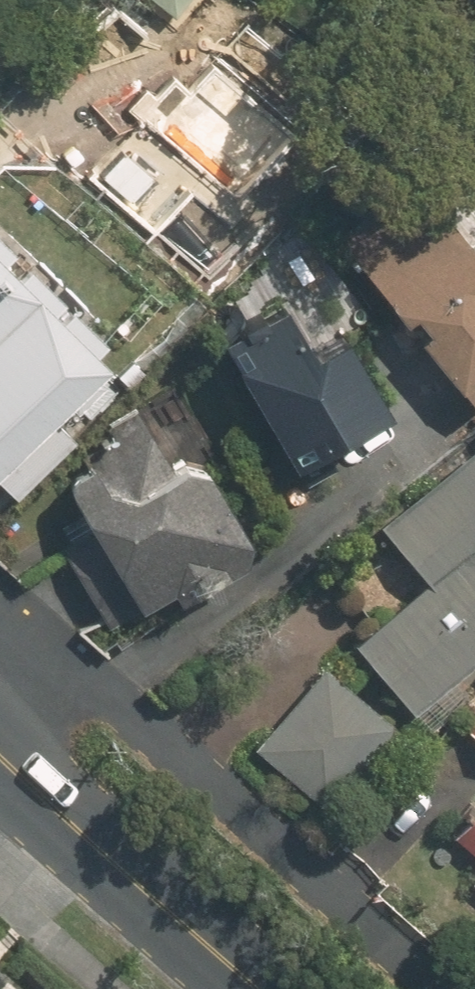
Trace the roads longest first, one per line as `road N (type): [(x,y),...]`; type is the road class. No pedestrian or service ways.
road 1 (secondary): [(268,988),(0,750)]

